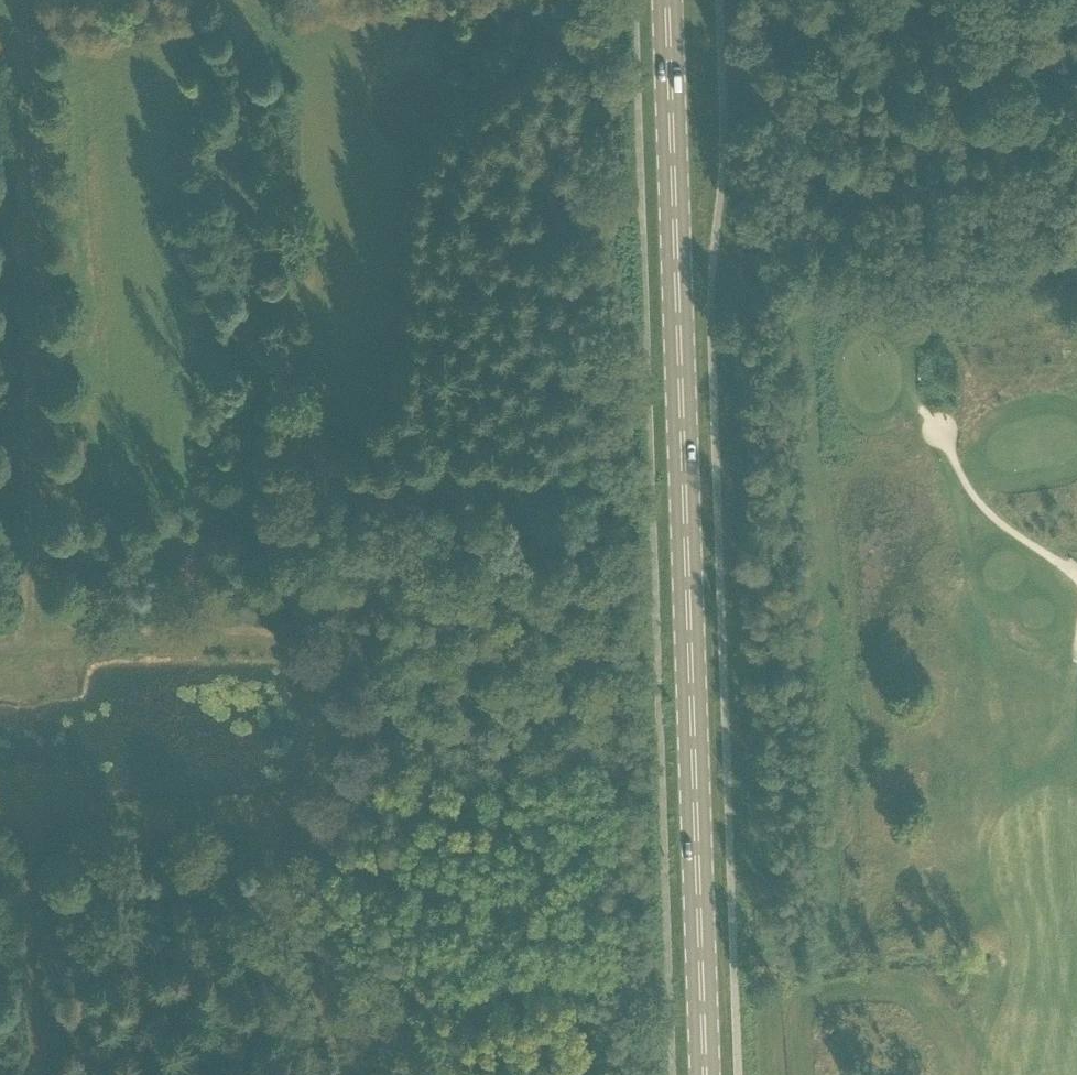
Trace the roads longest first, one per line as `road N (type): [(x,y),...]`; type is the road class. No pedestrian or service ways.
road 1 (primary): [(707,1074),(670,0)]

